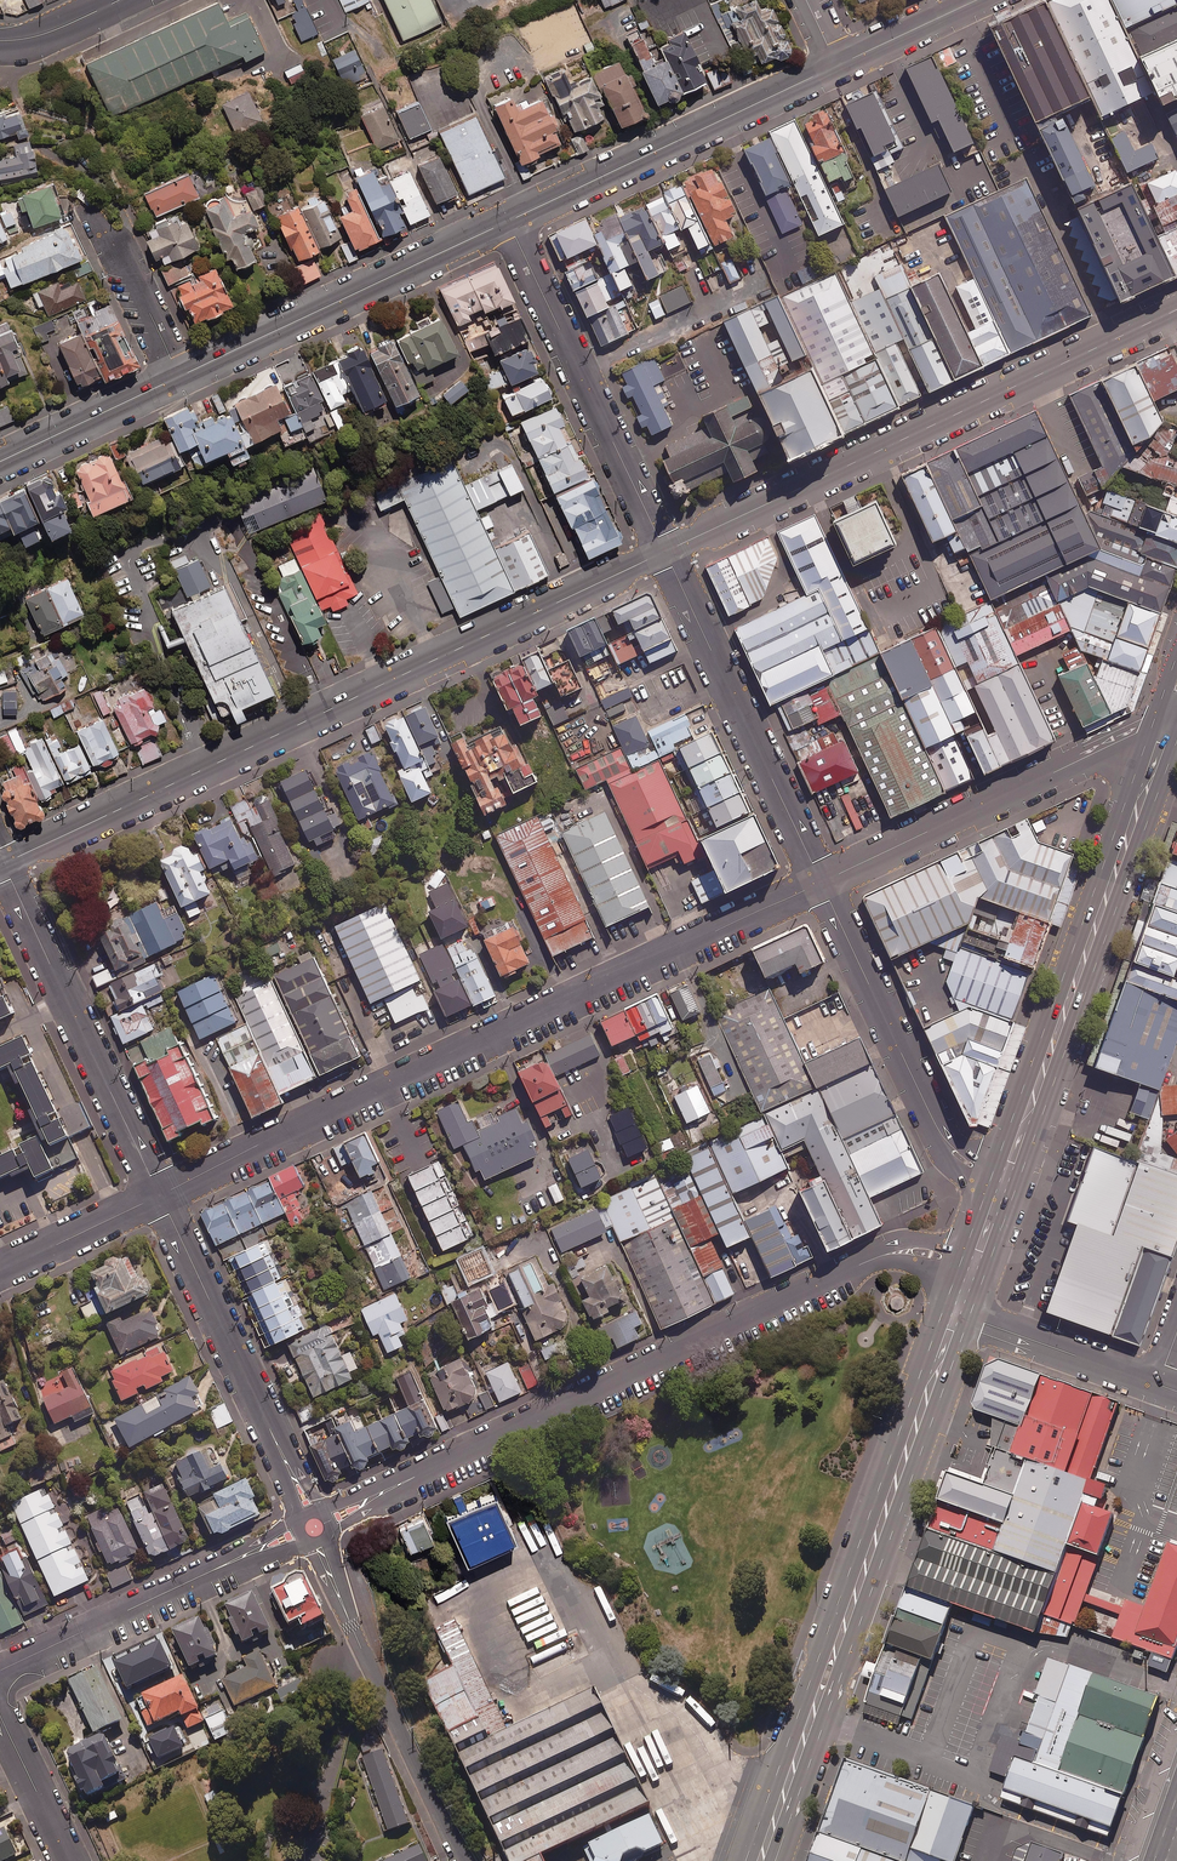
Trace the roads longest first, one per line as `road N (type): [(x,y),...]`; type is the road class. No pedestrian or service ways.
road 1 (tertiary): [(3,863),(665,552)]
road 2 (residential): [(821,882),(160,1195)]
road 3 (residential): [(962,1258),(917,1249),(869,1260),(315,1528)]
road 4 (secondary): [(746,1860),(944,1308)]
road 5 (tertiary): [(665,552),(1176,310)]
road 6 (secondary): [(970,1318),(782,1839)]
road 7 (secondary): [(992,1175),(1151,730)]
road 8 (secondary): [(1176,741),(1018,1183)]
road 9 (residential): [(315,1528),(160,1195)]
road 10 (residential): [(160,1195),(3,863)]
road 11 (residential): [(665,552),(508,222)]
road 12 (residential): [(821,882),(665,552)]
road 13 (tertiary): [(838,67),(508,222)]
road 14 (tertiary): [(508,222),(181,382)]
road 15 (residential): [(1151,730),(821,882)]
road 16 (residential): [(461,1860),(315,1528)]
road 17 (residential): [(315,1528),(0,1672)]
road 18 (residential): [(992,1175),(945,1138),(821,882)]
road 19 (residential): [(970,1318),(1158,1385)]
road 20 (tertiary): [(181,382),(0,463)]
road 21 (residential): [(101,204),(181,382)]
road 22 (residential): [(160,1195),(0,1271)]
road 23 (residential): [(0,1708),(73,1860)]
road 24 (tertiary): [(978,0),(838,67)]
road 25 (tertiary): [(0,41),(45,34),(122,0)]

